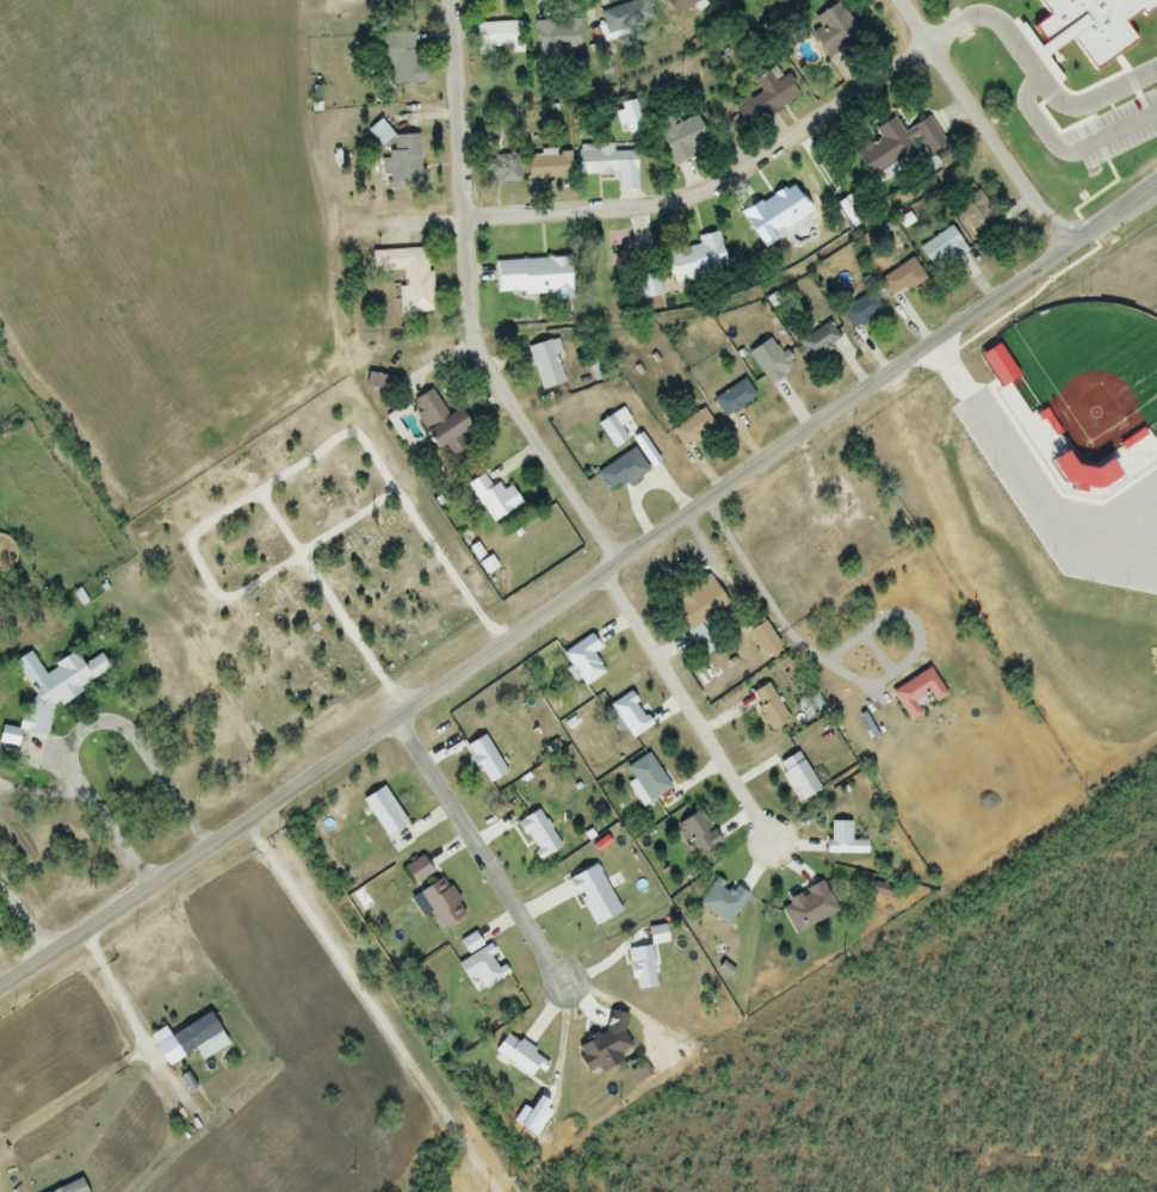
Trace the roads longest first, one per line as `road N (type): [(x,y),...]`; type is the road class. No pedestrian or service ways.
road 1 (tertiary): [(1156,185),(252,821)]
road 2 (residential): [(455,0),(478,335),(500,393),(614,566)]
road 3 (residential): [(923,39),(745,171),(698,192),(392,230)]
road 4 (residential): [(252,821),(498,1191)]
road 5 (residential): [(398,718),(565,981)]
road 6 (residential): [(602,574),(769,836)]
road 7 (tertiary): [(0,987),(252,821)]
road 8 (residential): [(1063,249),(898,0)]

